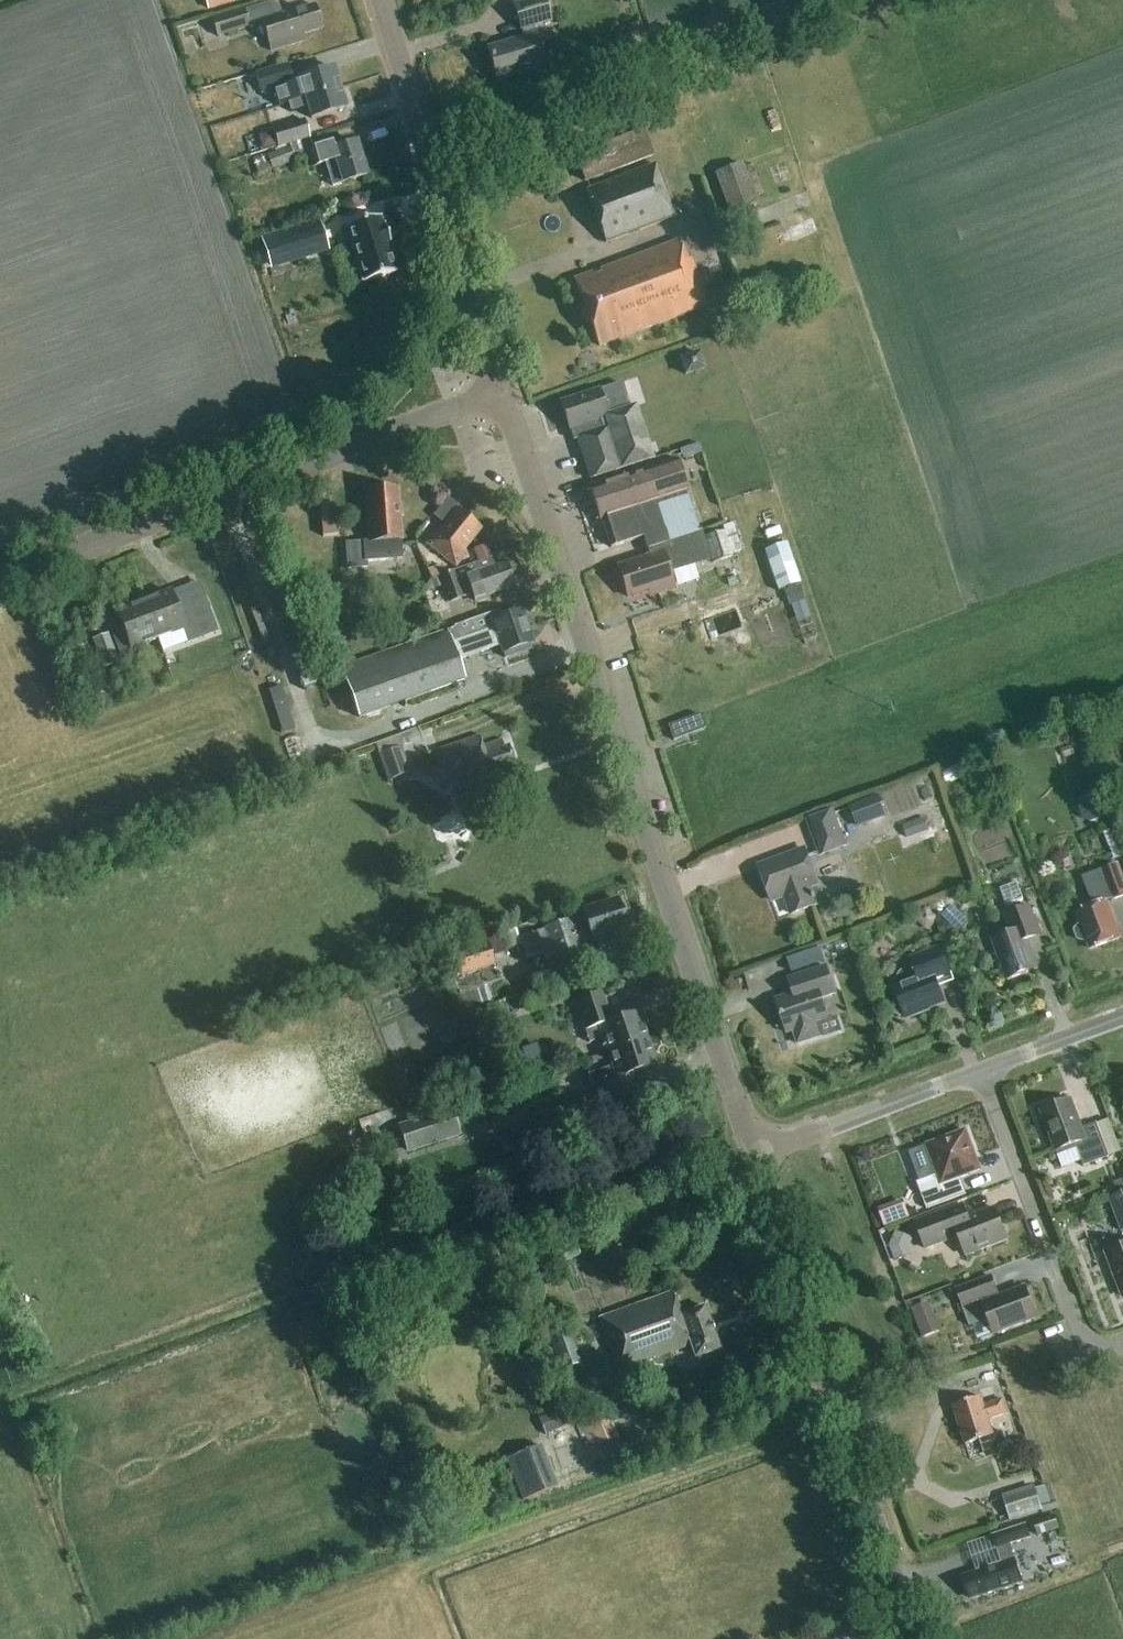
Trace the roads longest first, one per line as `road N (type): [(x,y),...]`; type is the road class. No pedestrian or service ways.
road 1 (tertiary): [(755,1151),(501,389)]
road 2 (tertiary): [(0,575),(501,389)]
road 3 (tertiary): [(912,1638),(755,1151)]
road 4 (tertiary): [(501,389),(383,0)]
road 5 (residential): [(1122,1345),(1091,1357),(981,1072)]
road 6 (unclassified): [(755,1151),(981,1072)]
road 7 (unclassified): [(981,1072),(1122,1019)]

